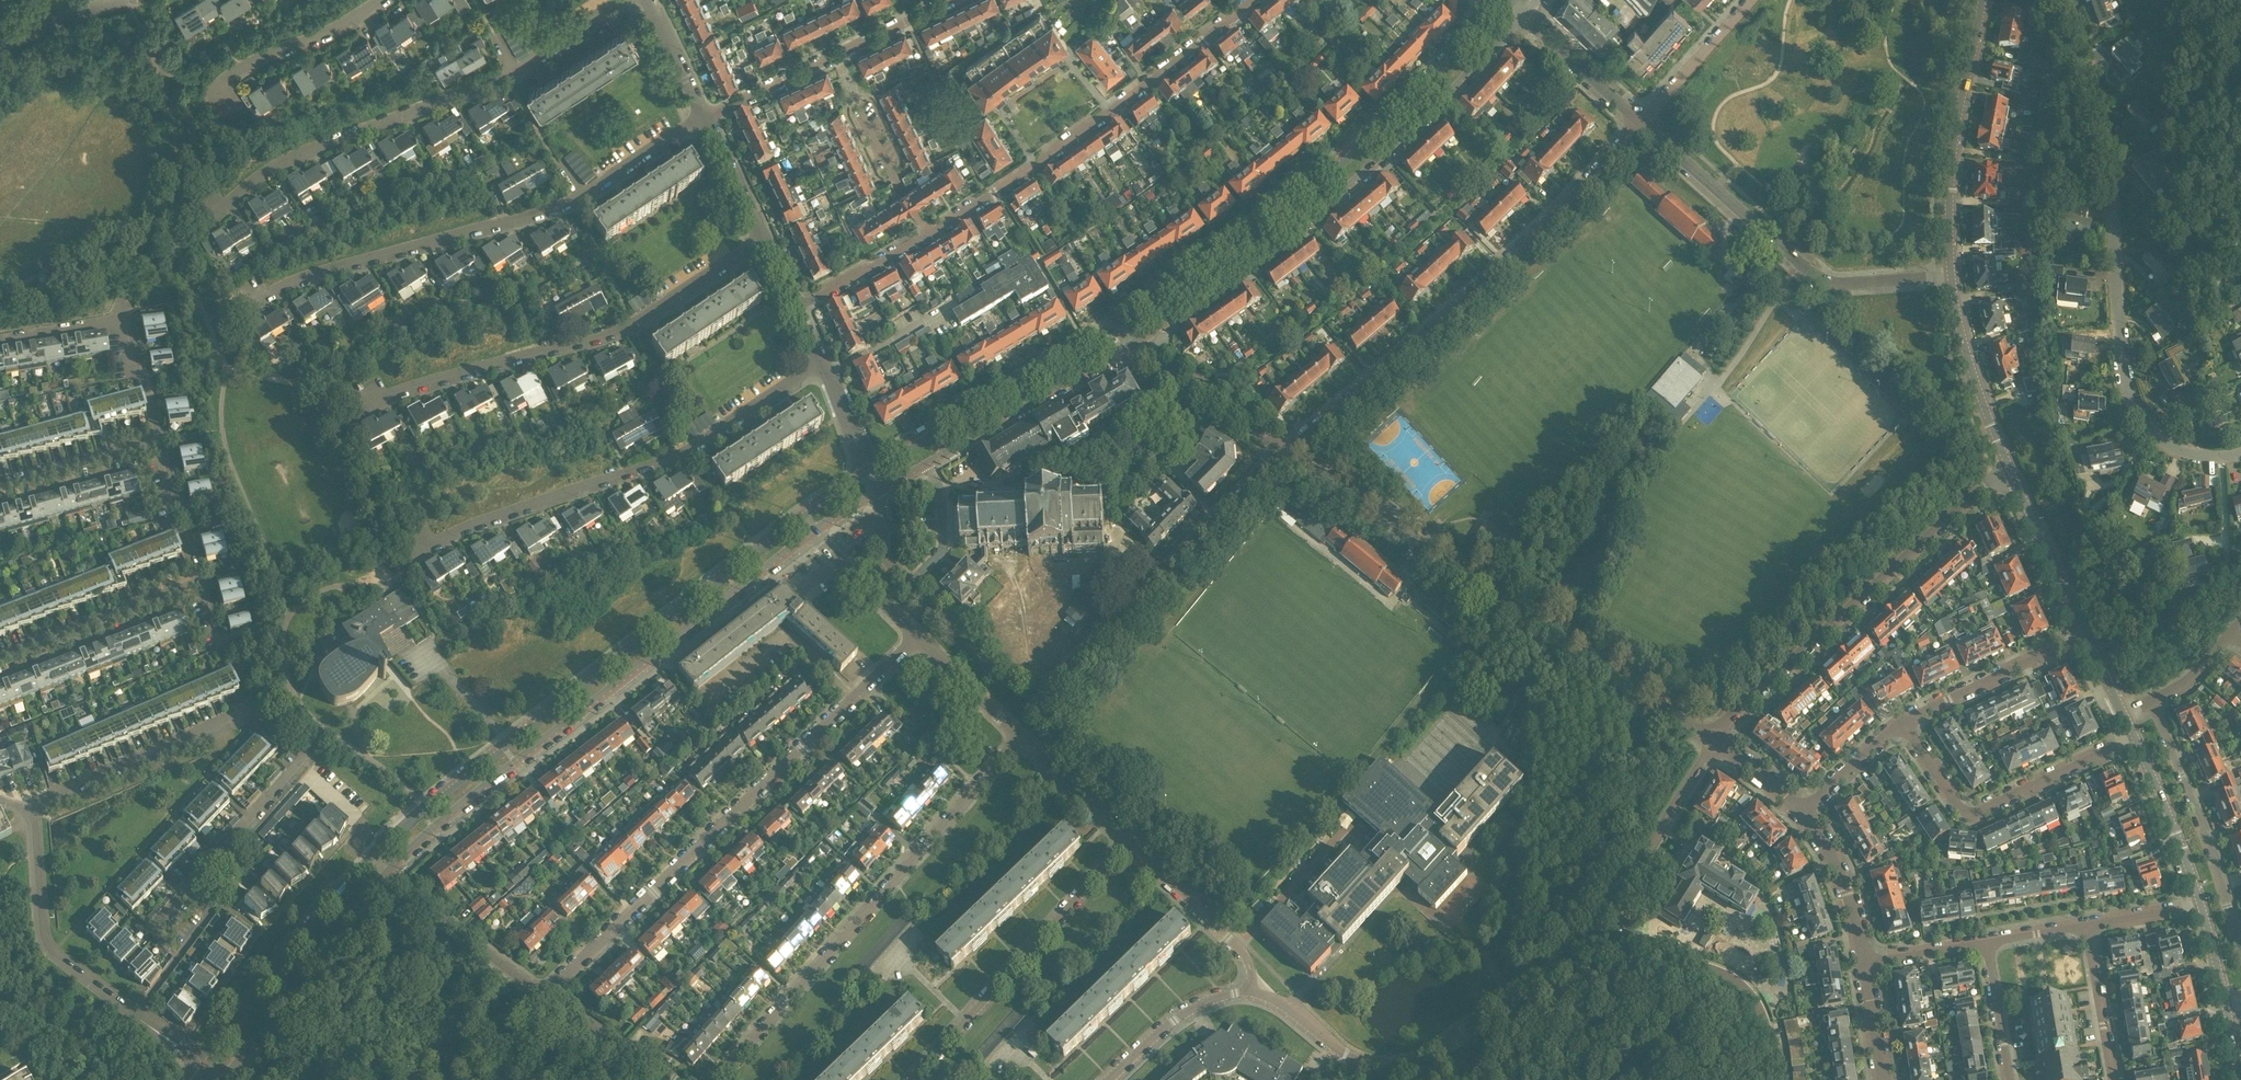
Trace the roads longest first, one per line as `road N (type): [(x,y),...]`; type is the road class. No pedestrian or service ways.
road 1 (residential): [(1286,449),(1034,700),(884,556),(880,490)]
road 2 (tertiary): [(797,517),(424,808),(367,861)]
road 3 (tertiary): [(384,873),(812,534)]
road 4 (residential): [(2240,453),(2174,447),(2133,403),(2121,357),(2106,145),(2062,0)]
road 5 (residential): [(1715,740),(1286,449)]
road 6 (residential): [(916,637),(544,994)]
road 7 (tertiary): [(1137,341),(1362,174),(1522,15)]
road 8 (residential): [(241,307),(317,274),(555,208),(704,118)]
road 9 (tertiary): [(1502,0),(1348,153),(1124,319)]
road 10 (residential): [(1640,123),(1509,258),(1286,449)]
road 11 (residential): [(211,217),(284,161),(507,77),(621,0)]
road 12 (residential): [(715,1079),(1019,737)]
road 13 (residential): [(349,413),(632,324),(762,237)]
road 14 (residential): [(419,555),(484,521),(691,448),(821,362)]
road 15 (residential): [(1715,740),(1749,699),(2009,465)]
road 16 (residential): [(928,235),(1037,164),(1251,0)]
road 17 (residential): [(1253,993),(1293,1010),(1359,1063),(1402,1066),(1581,946)]
road 18 (residential): [(1951,276),(1825,282),(1640,123)]
road 19 (residential): [(1127,842),(912,1079)]
road 20 (tertiary): [(880,490),(1137,341)]
road 21 (tertiary): [(1124,319),(869,469)]
road 22 (residential): [(2135,737),(1967,811),(1903,722)]
road 23 (tertiary): [(1951,276),(1954,134),(1981,0)]
road 24 (residential): [(704,118),(952,0)]
road 25 (residential): [(2240,953),(2203,826),(2149,701)]
road 26 (residential): [(1775,1079),(1762,1016),(1737,981),(1705,967),(1581,946)]
road 27 (tertiary): [(367,861),(208,1068)]
road 28 (tertiary): [(225,1079),(384,873)]
road 29 (residential): [(137,1017),(42,941),(28,809)]
road 30 (residential): [(1581,946),(1715,740)]
road 31 (residential): [(28,809),(250,708)]
road 32 (residential): [(0,483),(149,443),(173,511)]
road 33 (residential): [(235,113),(224,85),(235,72),(382,0)]
road 34 (residential): [(0,656),(197,581)]
road 35 (residential): [(1903,722),(2085,635)]
road 36 (residential): [(1253,993),(1242,952),(1127,842)]
road 37 (residential): [(384,873),(544,994)]
road 38 (tertiary): [(2009,465),(1966,349),(1951,276)]
road 39 (tertiary): [(2085,635),(2009,465)]
road 40 (residential): [(1286,449),(1137,341)]
road 41 (tertiary): [(2200,905),(2135,737)]
road 42 (residential): [(185,891),(303,757)]
road 43 (residential): [(1108,1079),(1194,1008),(1253,993)]
road 44 (residential): [(0,339),(108,321),(119,327),(133,374)]
road 45 (residential): [(1751,0),(1640,123)]
road 46 (residential): [(1863,961),(1836,866),(1799,812)]
road 47 (residential): [(1640,123),(1522,15)]
road 48 (residential): [(2112,1079),(2086,925)]
road 49 (residential): [(544,994),(675,1079)]
road 50 (residential): [(137,1017),(207,919),(185,891)]
road 51 (residential): [(795,308),(928,235)]
road 52 (residential): [(1127,842),(1019,737)]
road 53 (residential): [(916,637),(812,534)]
road 54 (residential): [(1019,737),(916,637)]
road 55 (residential): [(928,235),(862,108)]
road 56 (residential): [(2010,1079),(1987,942)]
road 57 (residential): [(1799,812),(1903,722)]
road 58 (residential): [(0,49),(123,0)]
road 59 (residential): [(762,237),(704,118)]
road 60 (residential): [(704,118),(648,0)]
road 61 (residential): [(1863,961),(1987,942)]
road 62 (residential): [(1883,1079),(1863,961)]

